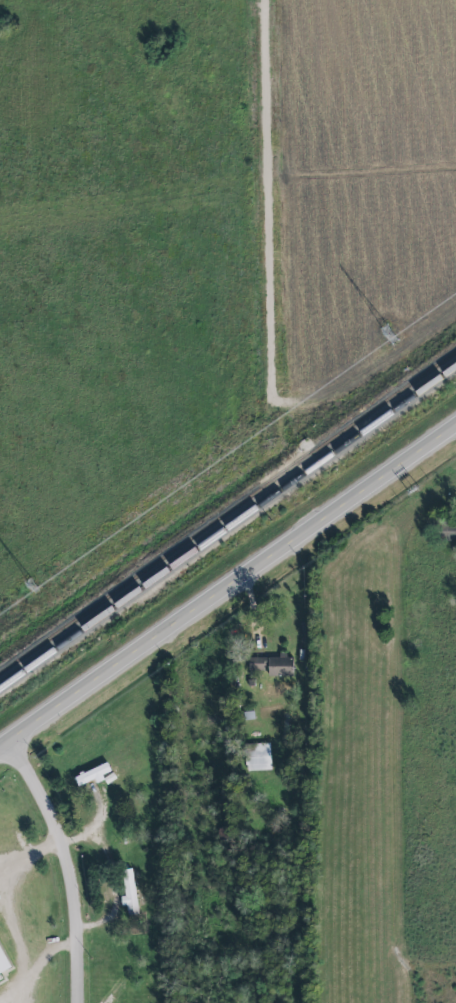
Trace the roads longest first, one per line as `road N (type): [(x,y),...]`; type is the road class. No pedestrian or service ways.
road 1 (secondary): [(0,751),(455,430)]
road 2 (residential): [(270,408),(265,0)]
road 3 (residential): [(81,1002),(72,870),(16,740)]

